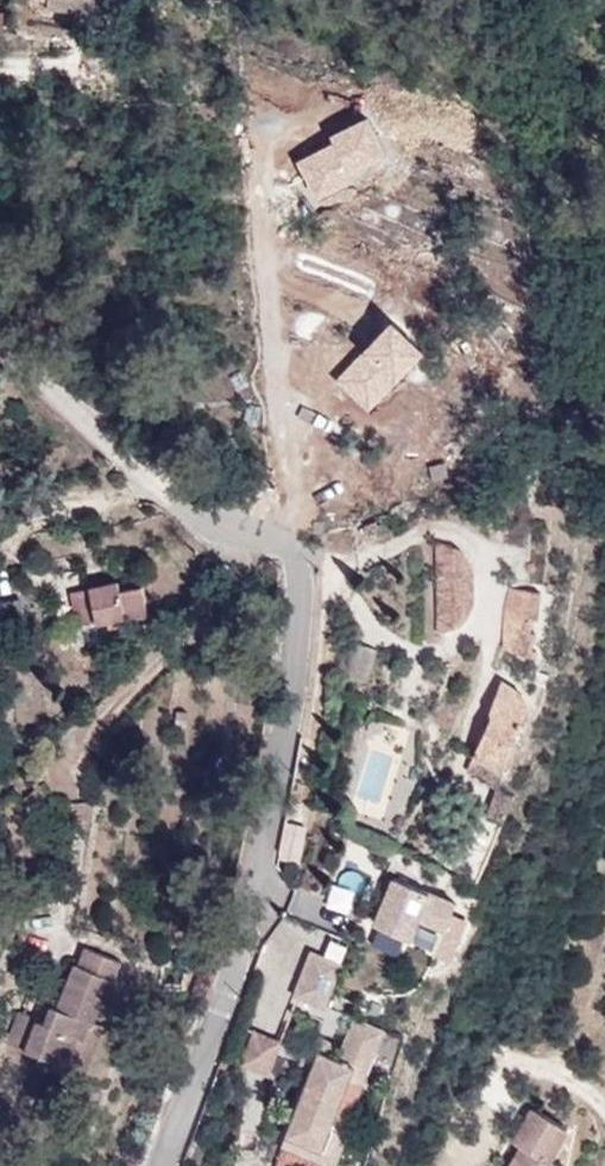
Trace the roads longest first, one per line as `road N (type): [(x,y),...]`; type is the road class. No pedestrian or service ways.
road 1 (unclassified): [(0,346),(192,511),(284,545),(297,567),(291,688),(265,822),(218,1011),(163,1165)]

